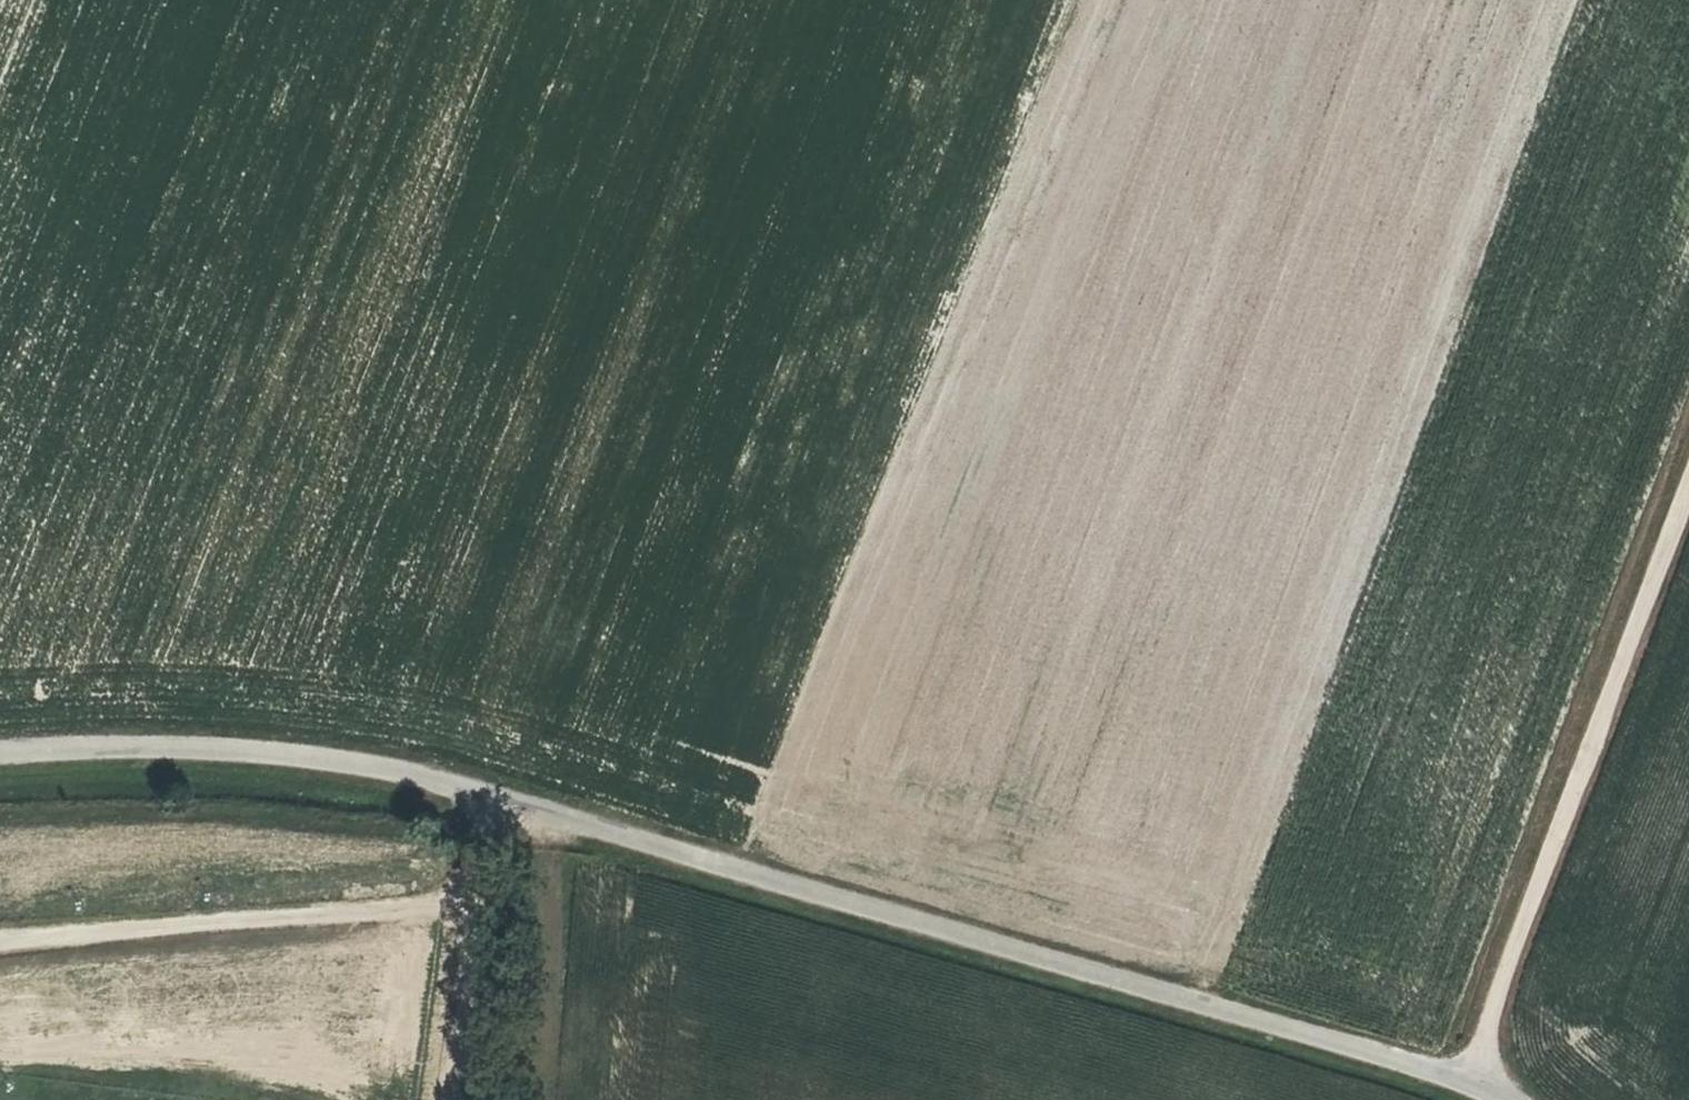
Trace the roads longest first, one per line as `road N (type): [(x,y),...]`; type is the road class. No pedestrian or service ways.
road 1 (unclassified): [(0,758),(251,757),(464,792),(1469,1082),(1507,1099)]
road 2 (track): [(1469,1082),(1688,532)]

